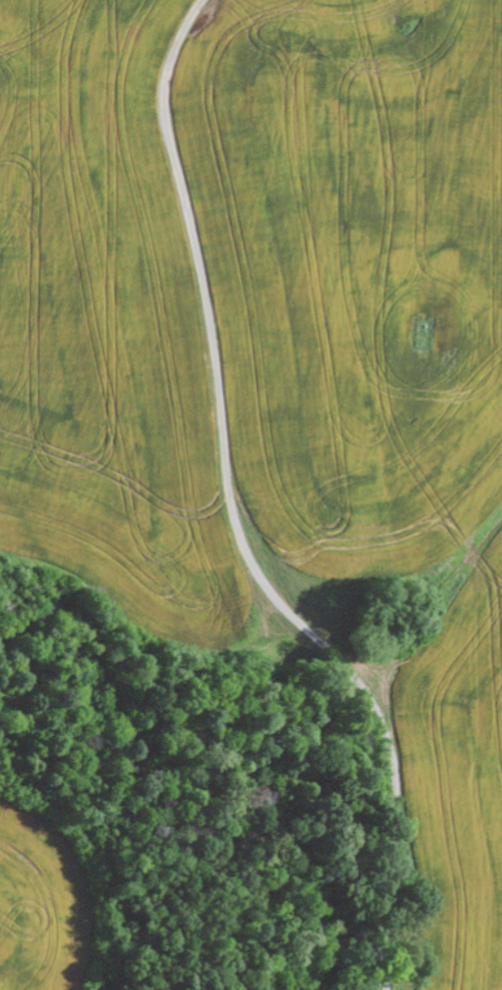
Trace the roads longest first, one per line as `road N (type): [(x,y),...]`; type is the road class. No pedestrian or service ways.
road 1 (residential): [(379,989),(380,702),(227,536),(222,418),(206,413),(148,97)]
road 2 (residential): [(148,97),(0,72)]

